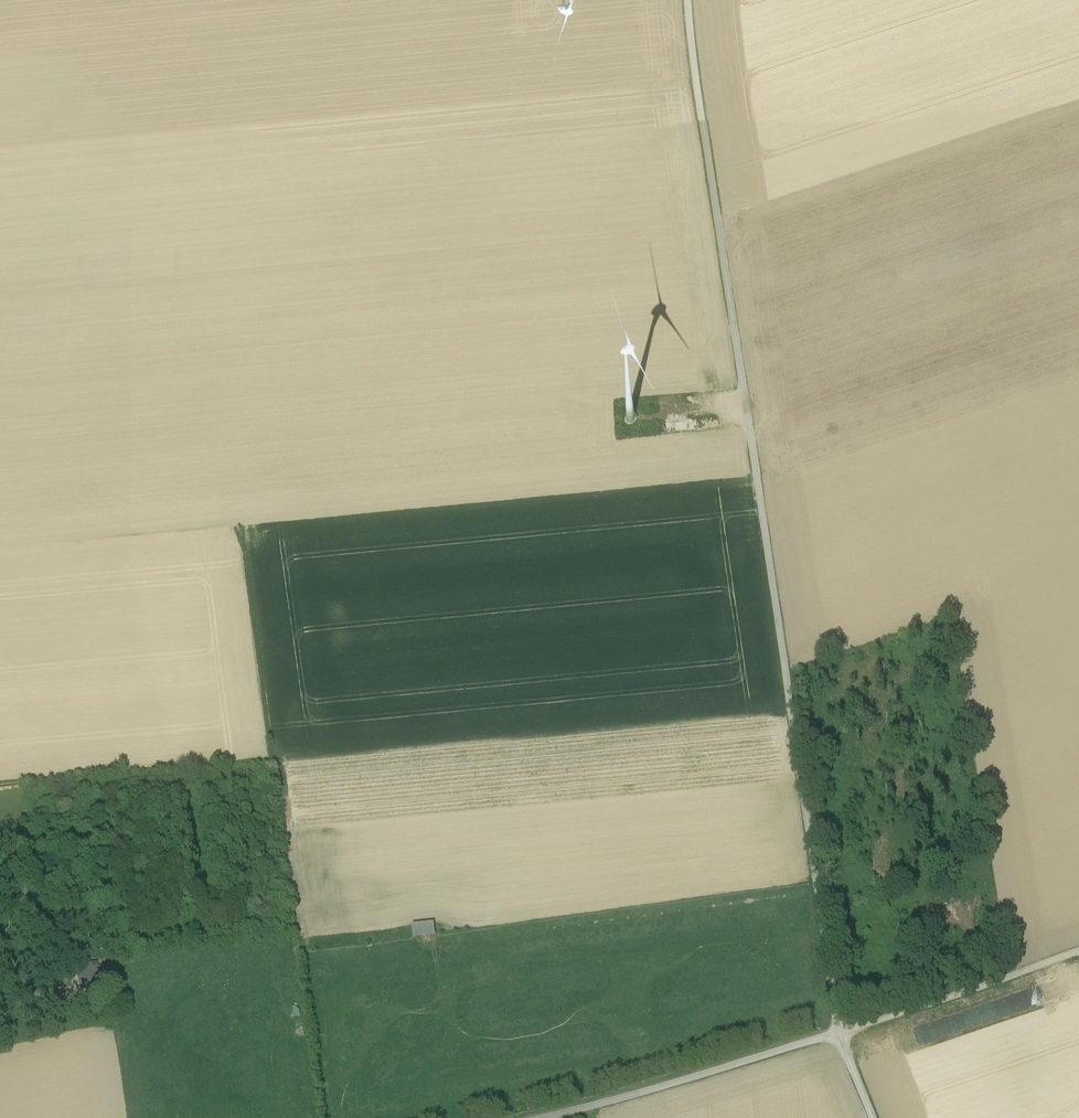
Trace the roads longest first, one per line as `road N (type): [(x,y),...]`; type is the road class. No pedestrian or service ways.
road 1 (unclassified): [(690,0),(694,72),(836,1038)]
road 2 (unclassified): [(542,1117),(836,1038)]
road 3 (track): [(1078,954),(836,1038)]

